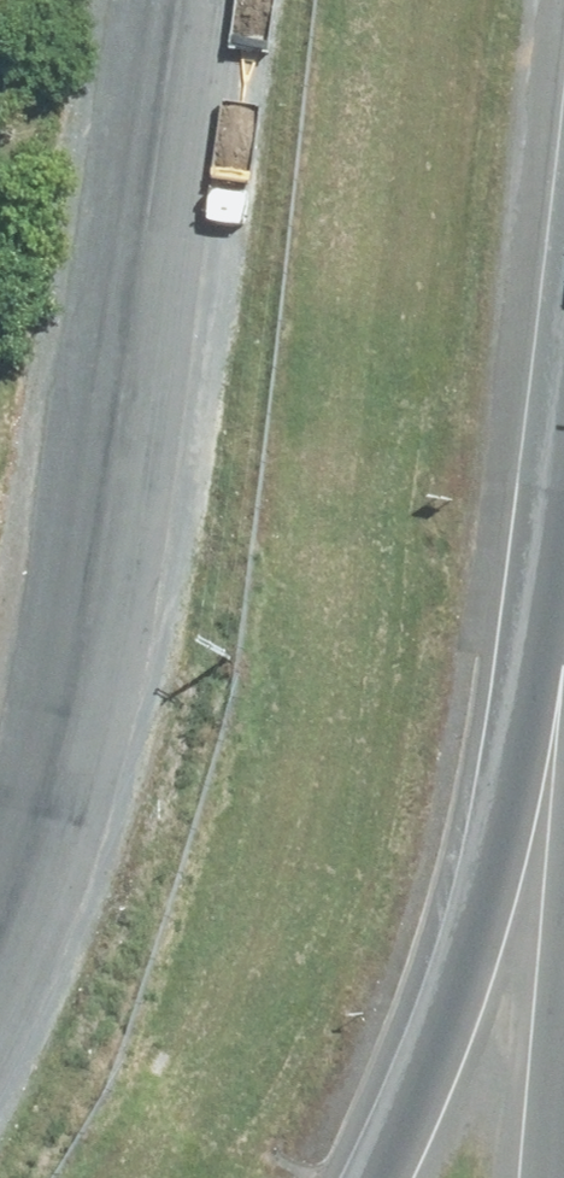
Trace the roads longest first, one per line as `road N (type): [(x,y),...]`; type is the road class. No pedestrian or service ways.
road 1 (tertiary): [(0,941),(87,669),(151,302),(190,0)]
road 2 (motorway): [(380,1177),(424,1081),(563,651)]
road 3 (motorway): [(556,1177),(563,1016)]

